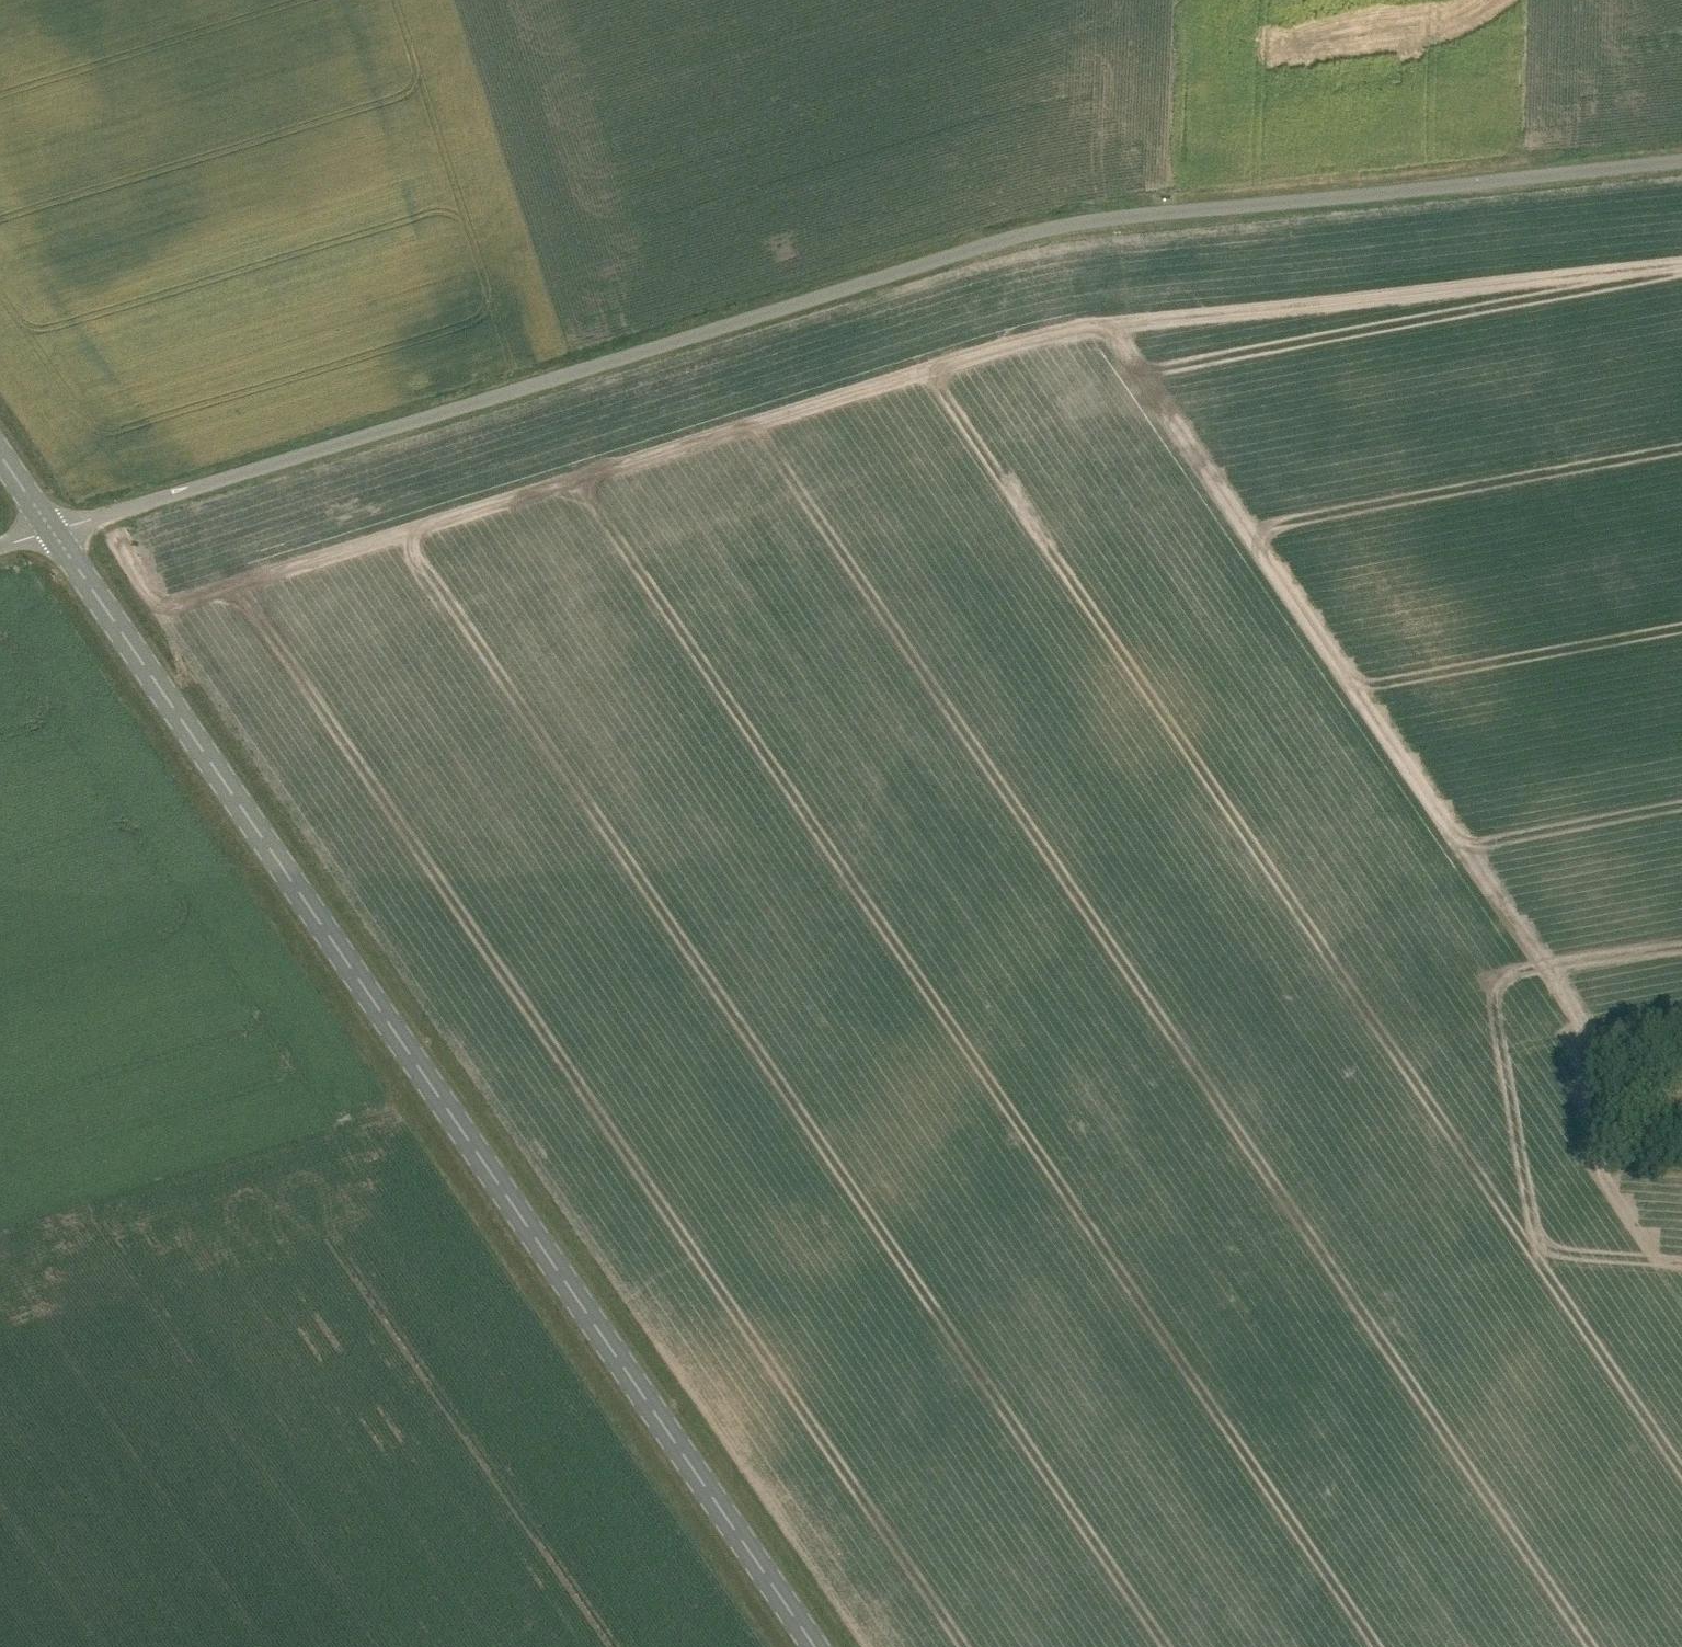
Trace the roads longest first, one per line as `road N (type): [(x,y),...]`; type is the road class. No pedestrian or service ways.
road 1 (unclassified): [(52,530),(1057,227),(1681,158)]
road 2 (primary): [(813,1646),(52,530)]

